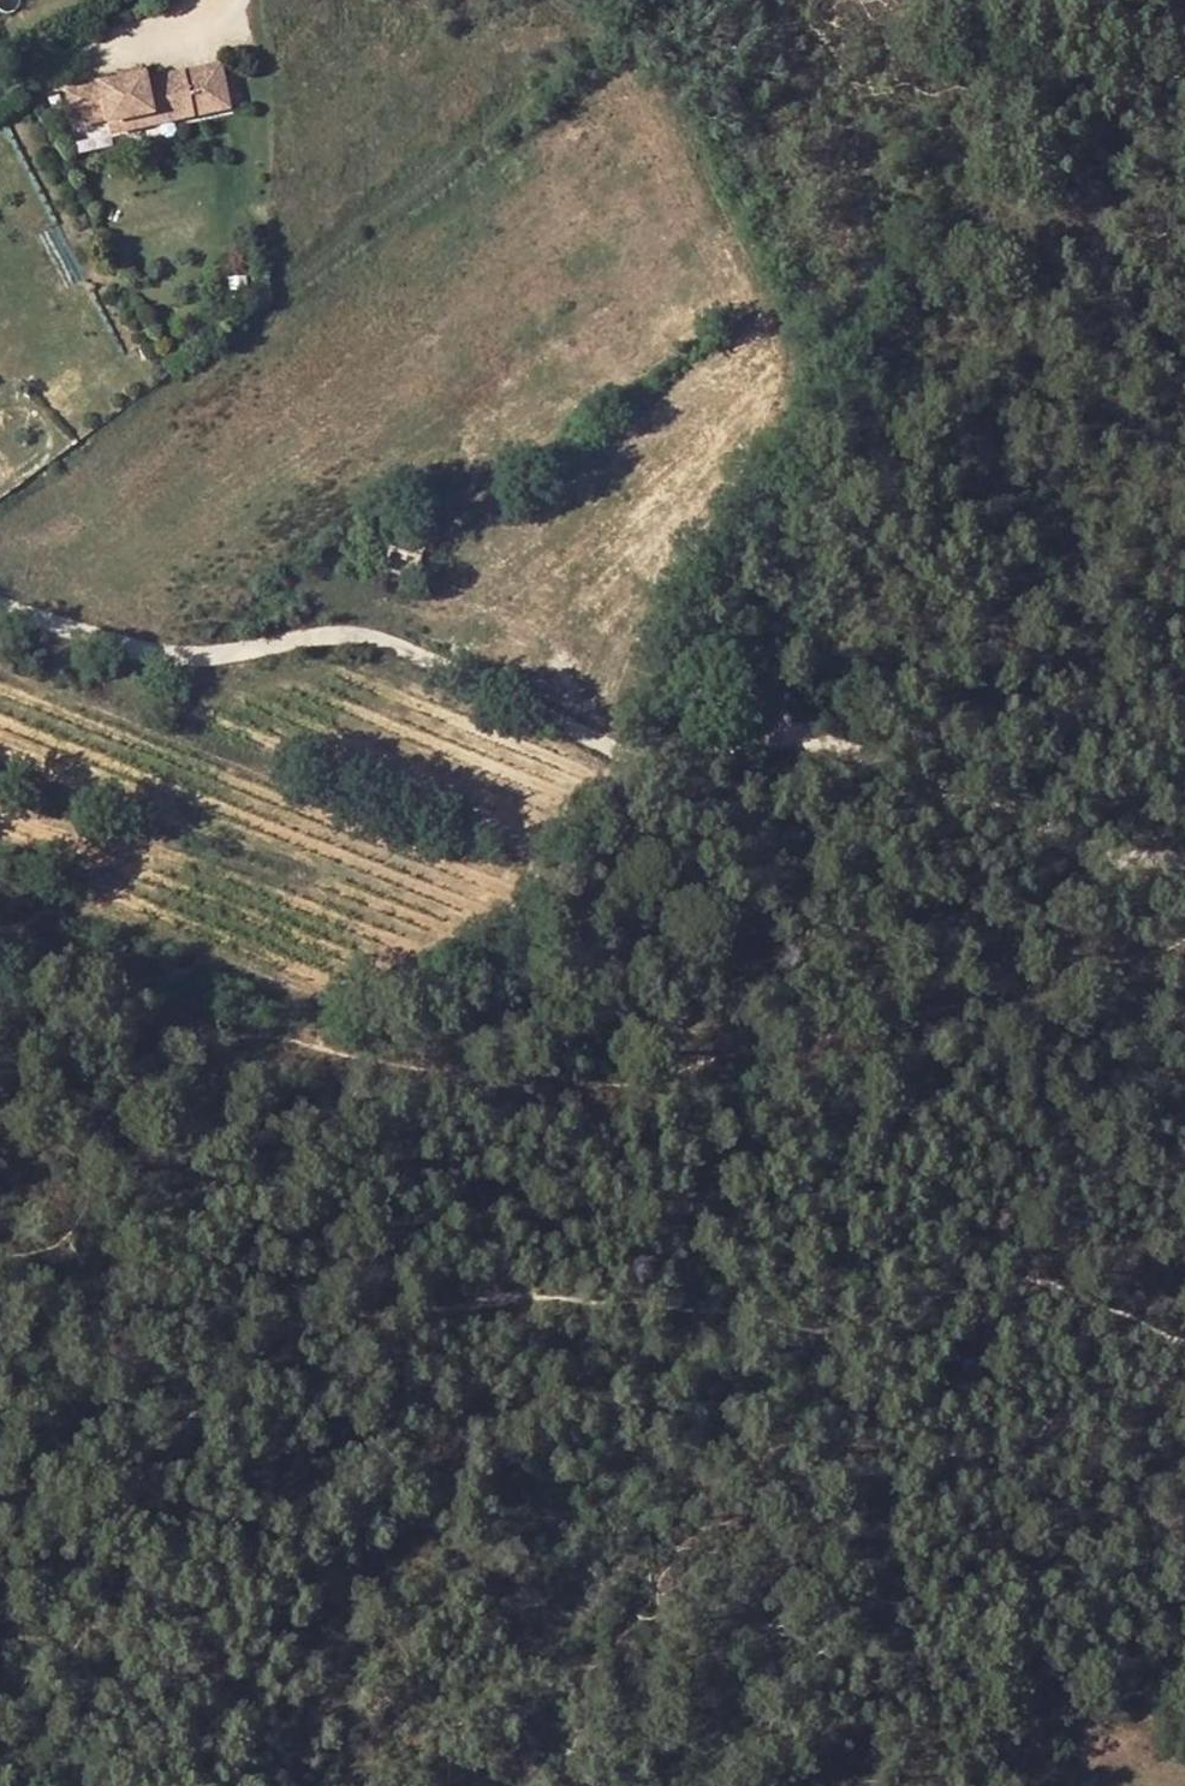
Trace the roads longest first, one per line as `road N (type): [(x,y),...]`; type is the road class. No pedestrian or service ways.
road 1 (track): [(0,602),(156,651),(226,654),(341,633),(378,640),(630,751),(680,752),(750,733),(822,738),(894,760),(1108,854),(1184,864)]

